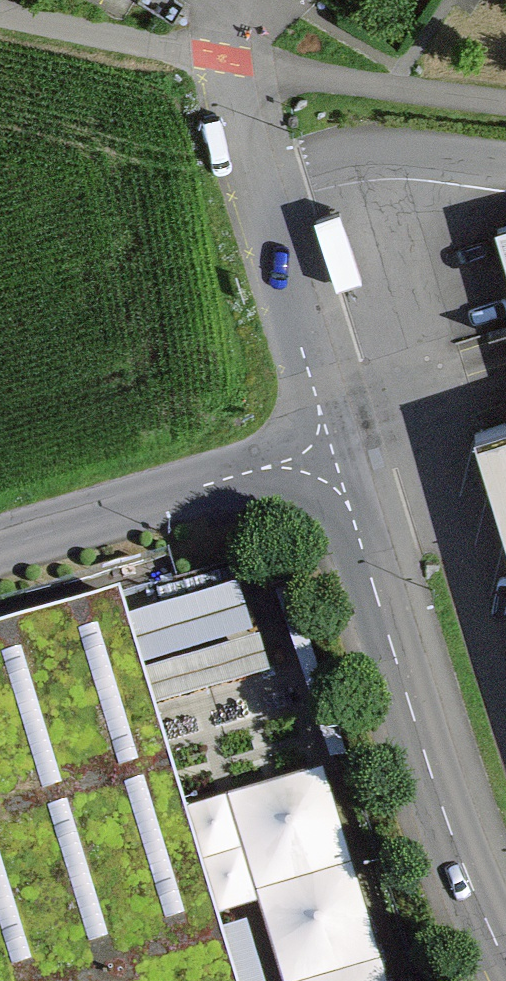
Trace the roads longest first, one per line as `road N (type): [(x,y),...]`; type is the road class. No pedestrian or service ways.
road 1 (residential): [(505,968),(487,931),(329,448)]
road 2 (residential): [(329,448),(233,72)]
road 3 (residential): [(0,549),(329,448)]
road 4 (residential): [(505,107),(233,72)]
road 5 (unclassified): [(233,72),(0,22)]

